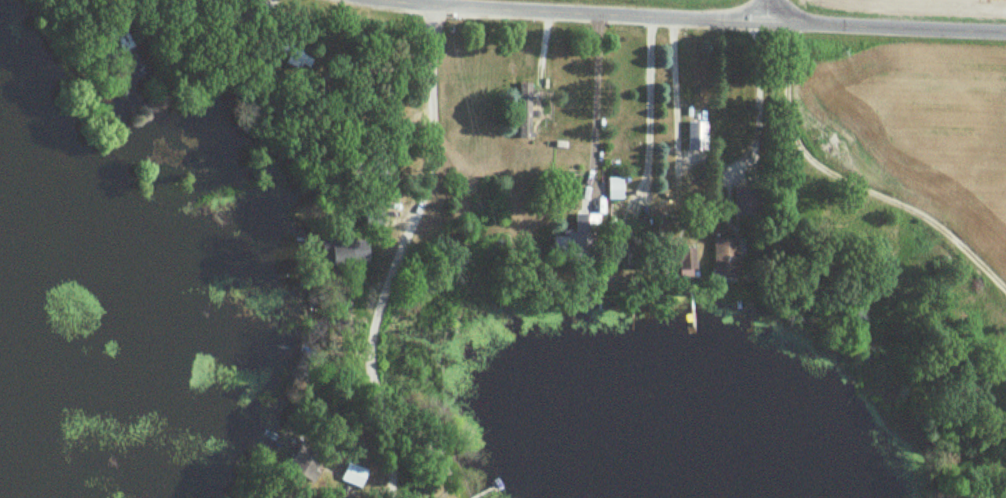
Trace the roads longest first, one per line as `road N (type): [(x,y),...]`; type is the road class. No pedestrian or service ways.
road 1 (residential): [(1005,31),(373,0)]
road 2 (residential): [(388,497),(369,361),(403,232),(429,177),(430,7)]
road 3 (residential): [(1005,286),(933,219),(815,162),(792,122),(790,39),(767,15)]

